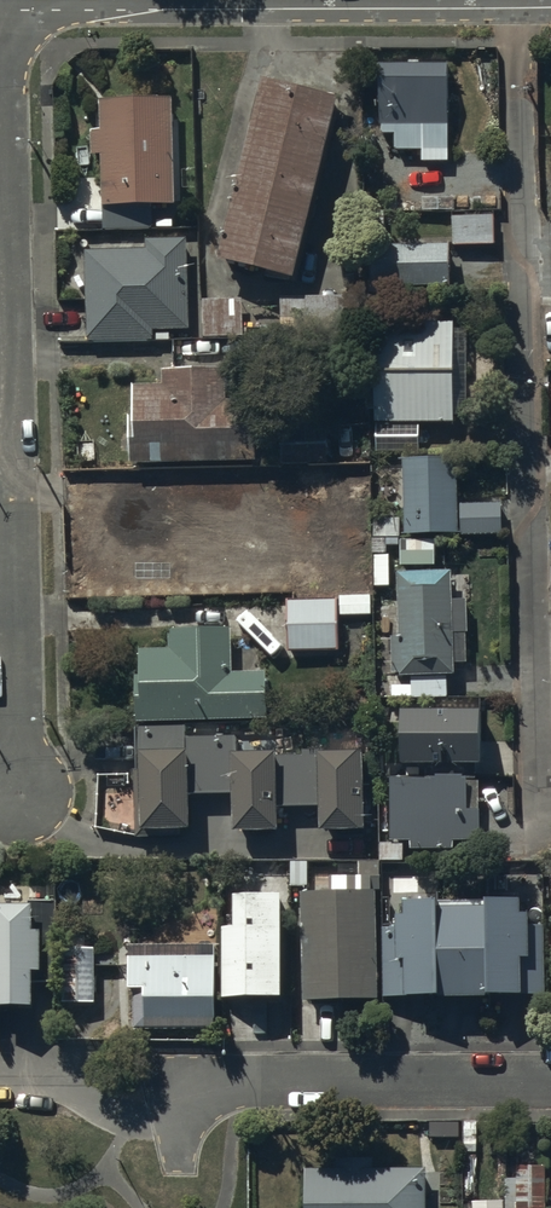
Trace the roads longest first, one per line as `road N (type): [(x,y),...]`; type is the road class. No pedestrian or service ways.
road 1 (residential): [(515,0),(540,831)]
road 2 (residential): [(19,790),(0,120)]
road 3 (residential): [(550,1081),(235,1081),(214,1085),(180,1111)]
road 4 (unclassified): [(0,1079),(62,1083),(127,1121),(180,1111)]

